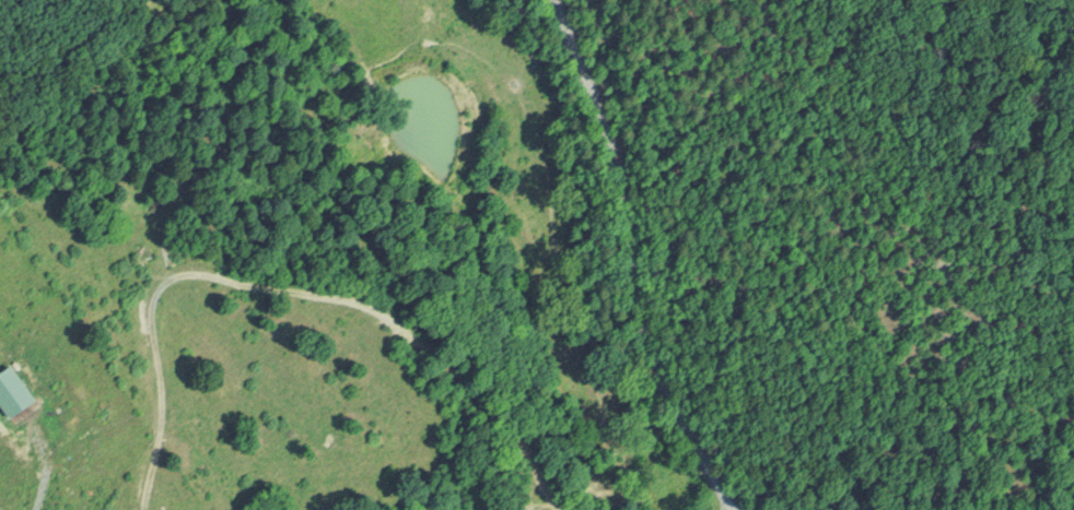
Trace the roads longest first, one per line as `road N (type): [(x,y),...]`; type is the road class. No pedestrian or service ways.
road 1 (residential): [(732,509),(651,353),(620,193),(585,72),(552,0)]

